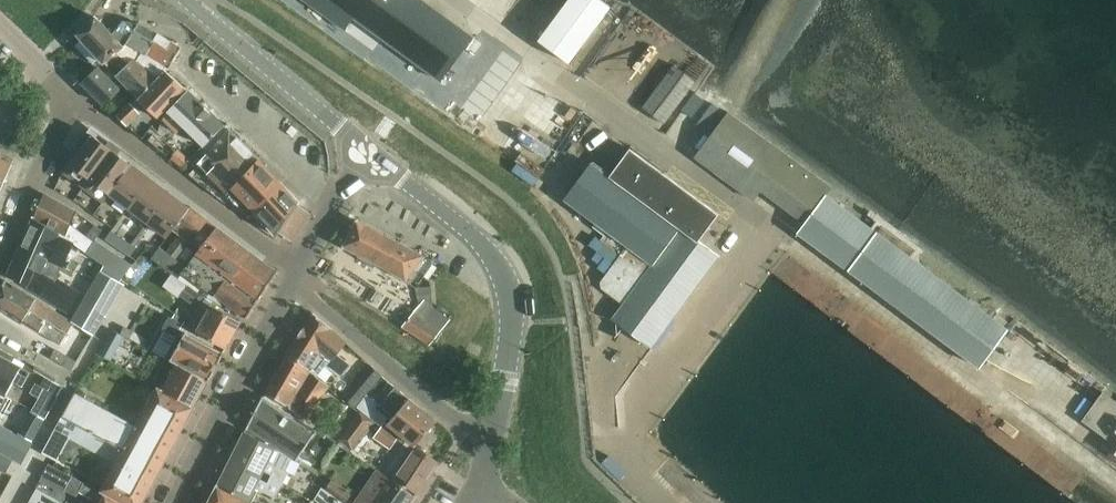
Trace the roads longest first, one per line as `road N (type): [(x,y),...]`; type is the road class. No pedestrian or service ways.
road 1 (tertiary): [(495,422),(511,327),(503,271),(479,241),(369,151)]
road 2 (residential): [(298,275),(80,102)]
road 3 (residential): [(298,275),(181,502)]
road 4 (residential): [(298,275),(320,304),(444,410),(495,422)]
road 5 (tertiary): [(369,151),(188,0)]
road 6 (residential): [(80,102),(0,250)]
road 7 (residential): [(298,275),(369,151)]

